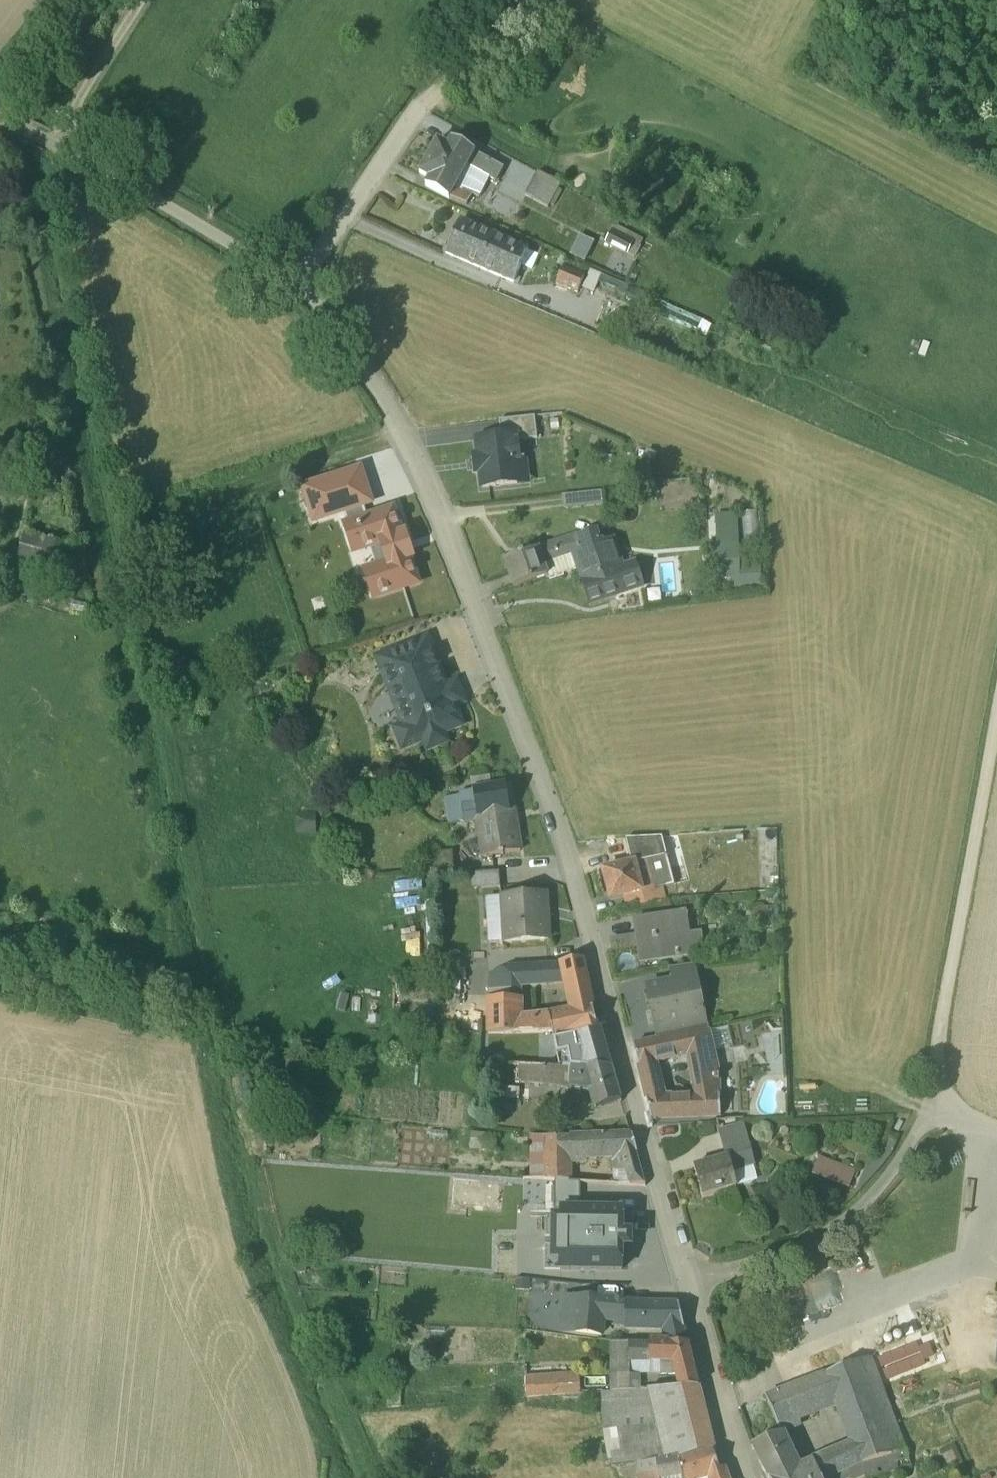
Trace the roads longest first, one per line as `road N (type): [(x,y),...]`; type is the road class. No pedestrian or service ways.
road 1 (residential): [(295,303),(351,341),(424,474),(562,832),(746,1477)]
road 2 (track): [(926,1125),(996,731)]
road 3 (track): [(926,1125),(886,1186),(816,1251),(688,1287)]
road 4 (unclassified): [(60,149),(295,303)]
road 5 (residential): [(455,86),(416,127),(295,303)]
road 6 (track): [(142,0),(60,149)]
road 7 (track): [(543,0),(455,86)]

